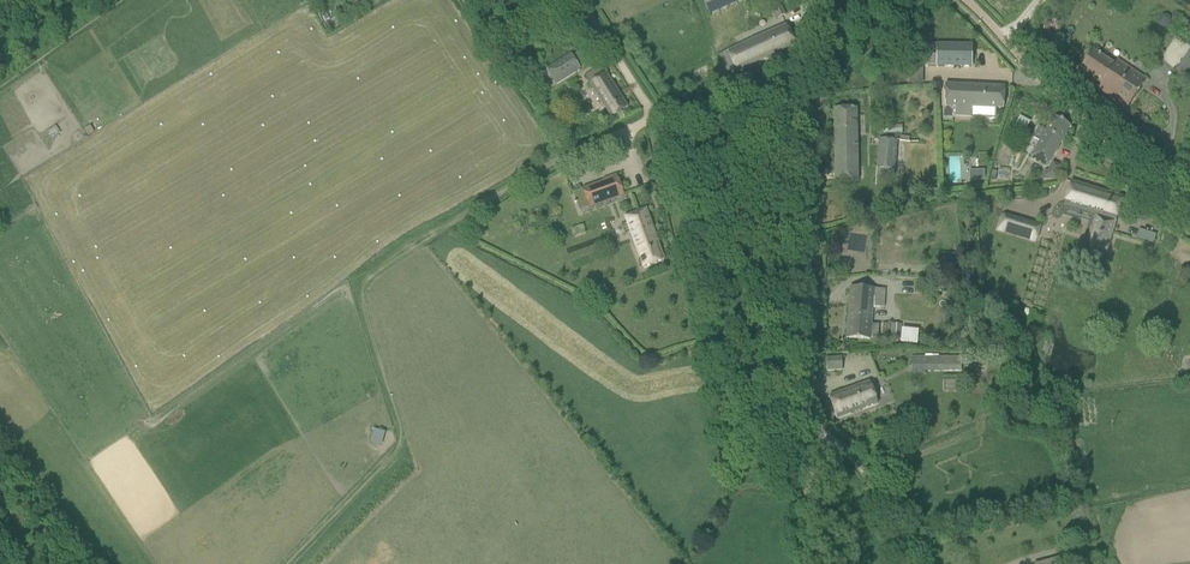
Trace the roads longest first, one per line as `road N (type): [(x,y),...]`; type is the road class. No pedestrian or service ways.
road 1 (track): [(807,86),(653,120),(573,154),(372,272),(363,299),(407,412),(406,454),(297,563)]
road 2 (unclassified): [(815,563),(813,0)]
road 3 (residential): [(964,0),(1128,166),(1189,217)]
road 4 (track): [(814,428),(862,471),(887,506),(907,563)]
road 5 (track): [(653,120),(582,0)]

